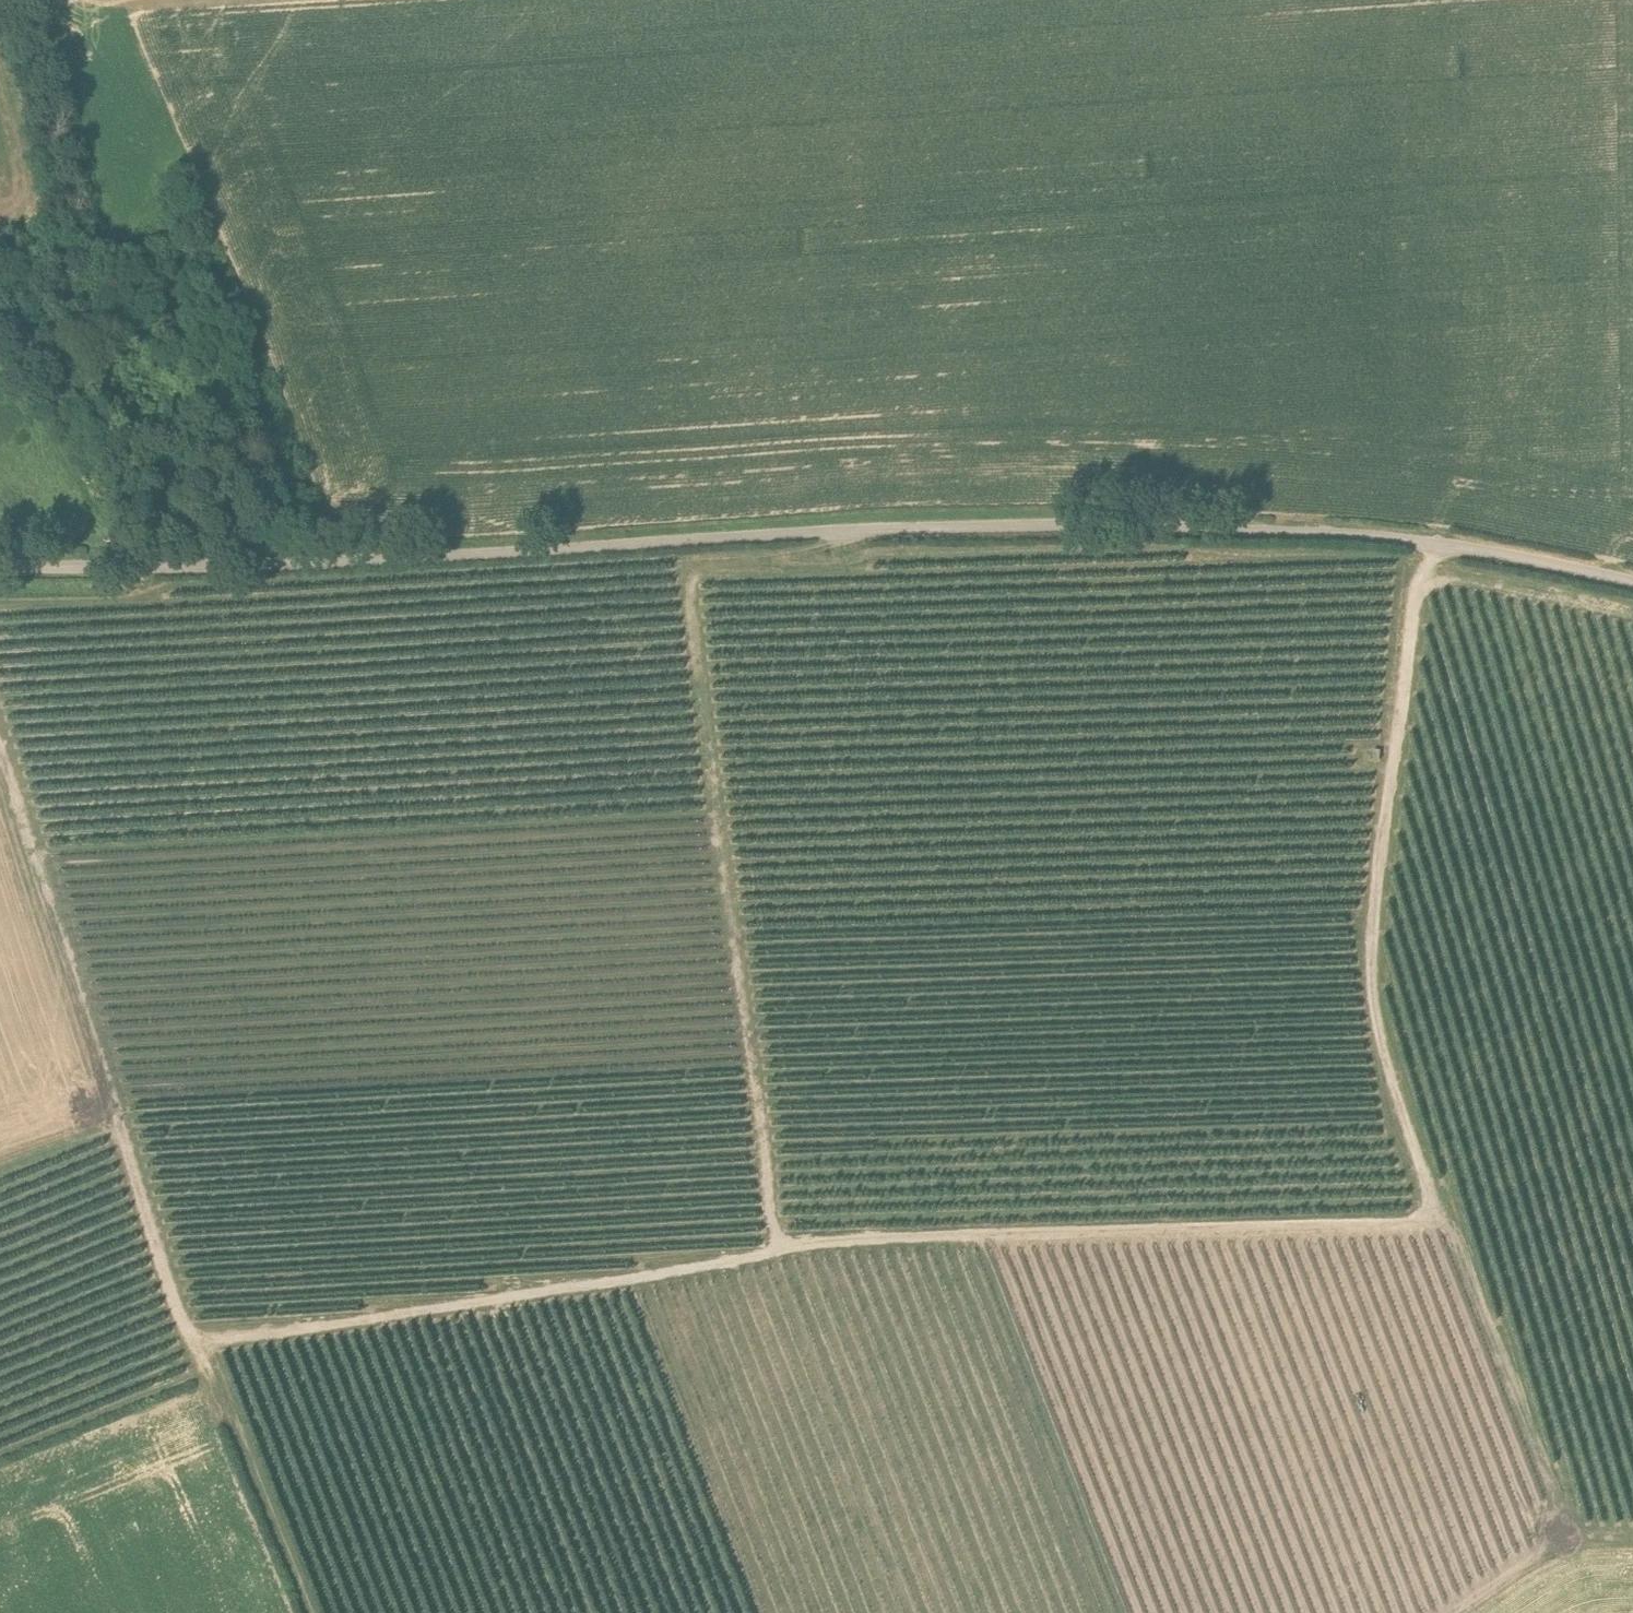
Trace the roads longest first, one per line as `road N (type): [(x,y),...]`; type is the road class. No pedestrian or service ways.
road 1 (track): [(865,529),(806,551),(735,563),(692,583),(697,693),(769,1247),(1349,1225),(1423,1207),(1368,988),(1413,604),(1443,544)]
road 2 (unclassified): [(0,565),(308,563),(1092,523),(1422,542)]
road 3 (track): [(769,1247),(520,1294),(190,1342),(0,767)]
road 4 (unclassified): [(1632,581),(1422,542)]

